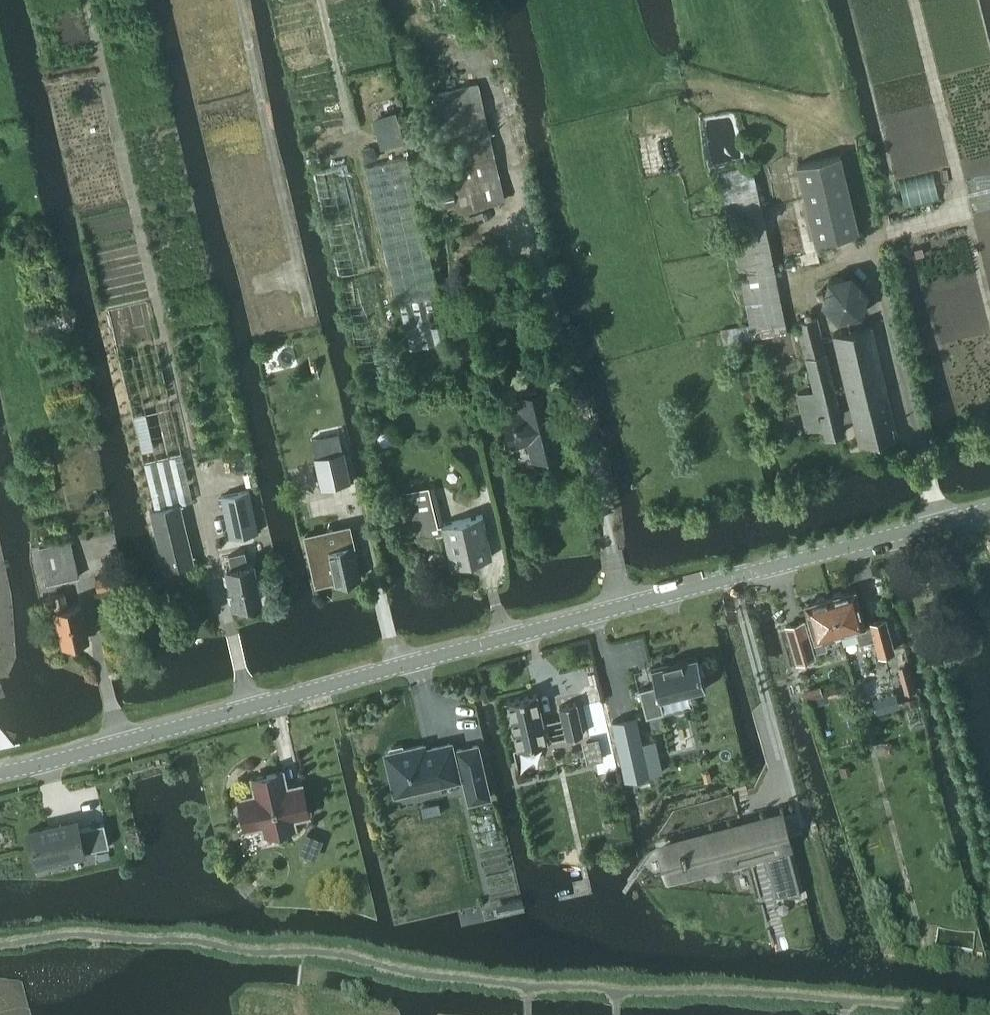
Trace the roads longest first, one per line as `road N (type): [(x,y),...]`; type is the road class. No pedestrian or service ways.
road 1 (tertiary): [(0,771),(989,505)]
road 2 (track): [(349,128),(320,0)]

